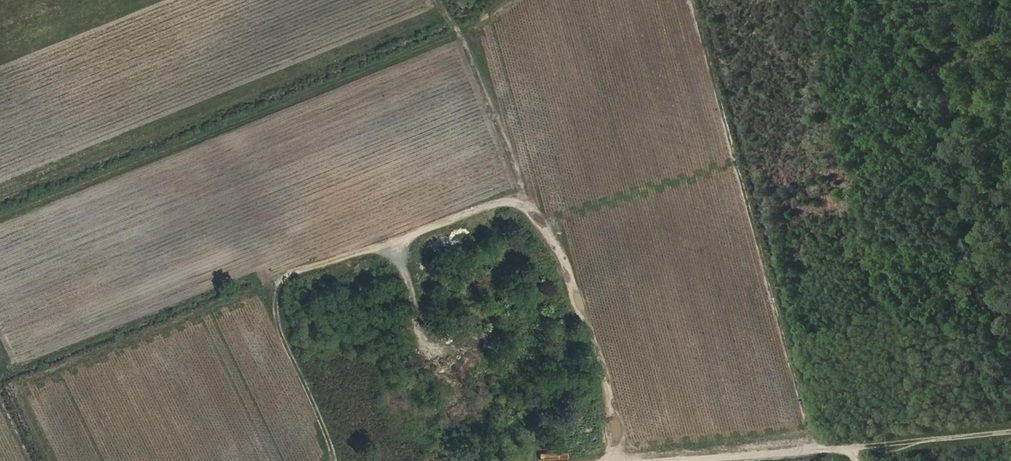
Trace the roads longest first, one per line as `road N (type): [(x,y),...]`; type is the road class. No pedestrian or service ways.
road 1 (track): [(625,460),(596,339),(527,196),(473,42),(445,11),(0,198)]
road 2 (track): [(461,28),(0,217)]
road 3 (track): [(809,451),(689,0)]
road 4 (track): [(711,460),(1010,431)]
road 5 (track): [(532,206),(468,212),(265,286)]

